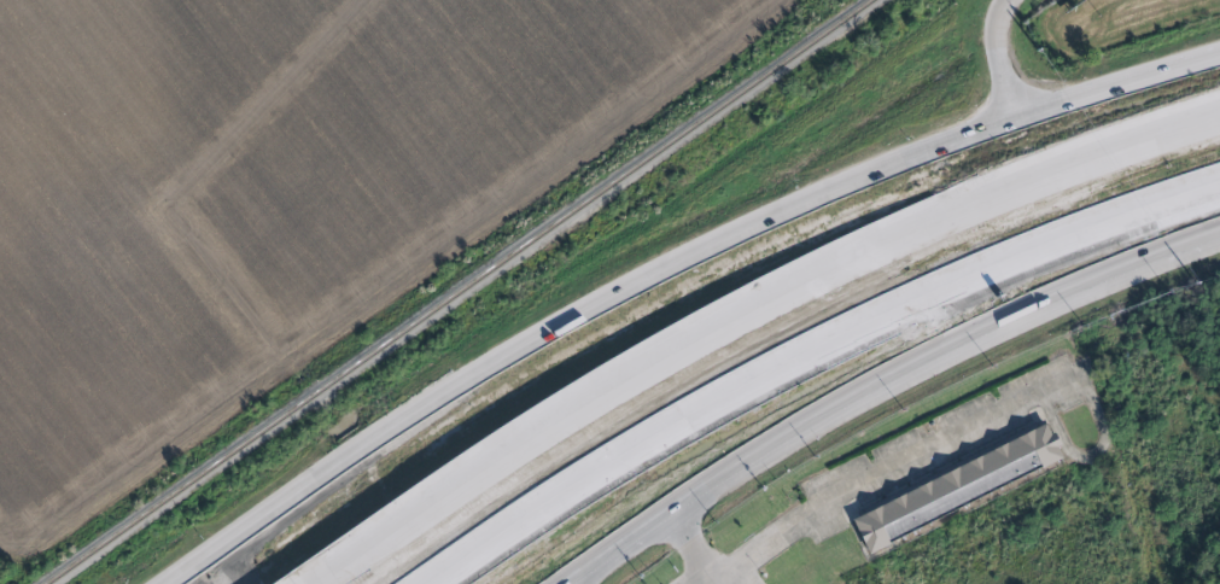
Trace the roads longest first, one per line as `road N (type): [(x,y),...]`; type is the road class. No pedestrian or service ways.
road 1 (primary): [(1219,50),(939,134),(746,221),(361,454),(166,583)]
road 2 (motorway): [(1219,120),(986,202),(726,329),(591,407),(322,583)]
road 3 (motorway): [(443,583),(758,387),(1011,262),(1219,189)]
road 4 (primary): [(575,583),(736,468),(837,409),(1038,311),(1219,245)]

